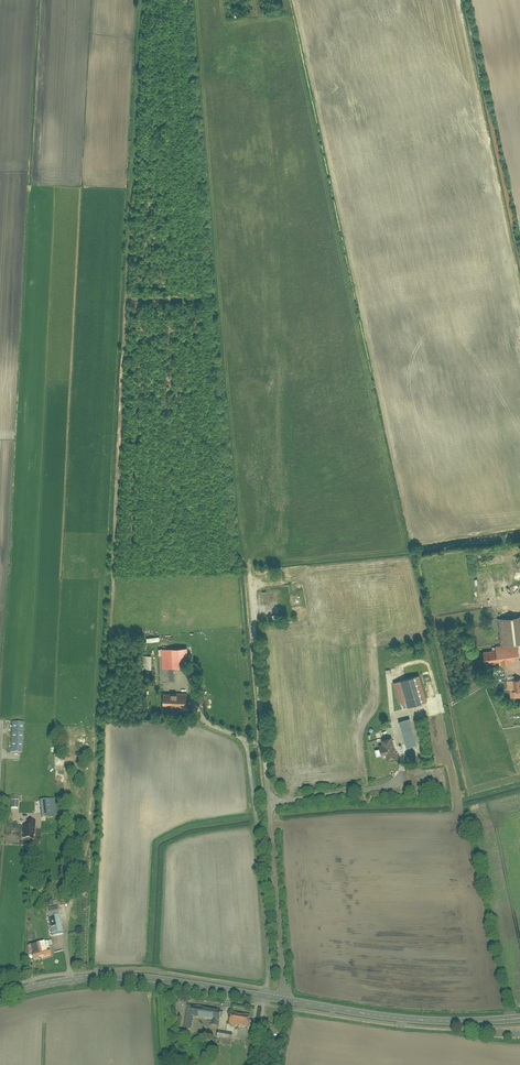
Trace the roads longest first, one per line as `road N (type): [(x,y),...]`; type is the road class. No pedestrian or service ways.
road 1 (secondary): [(0,996),(126,979),(401,1020),(519,1020)]

